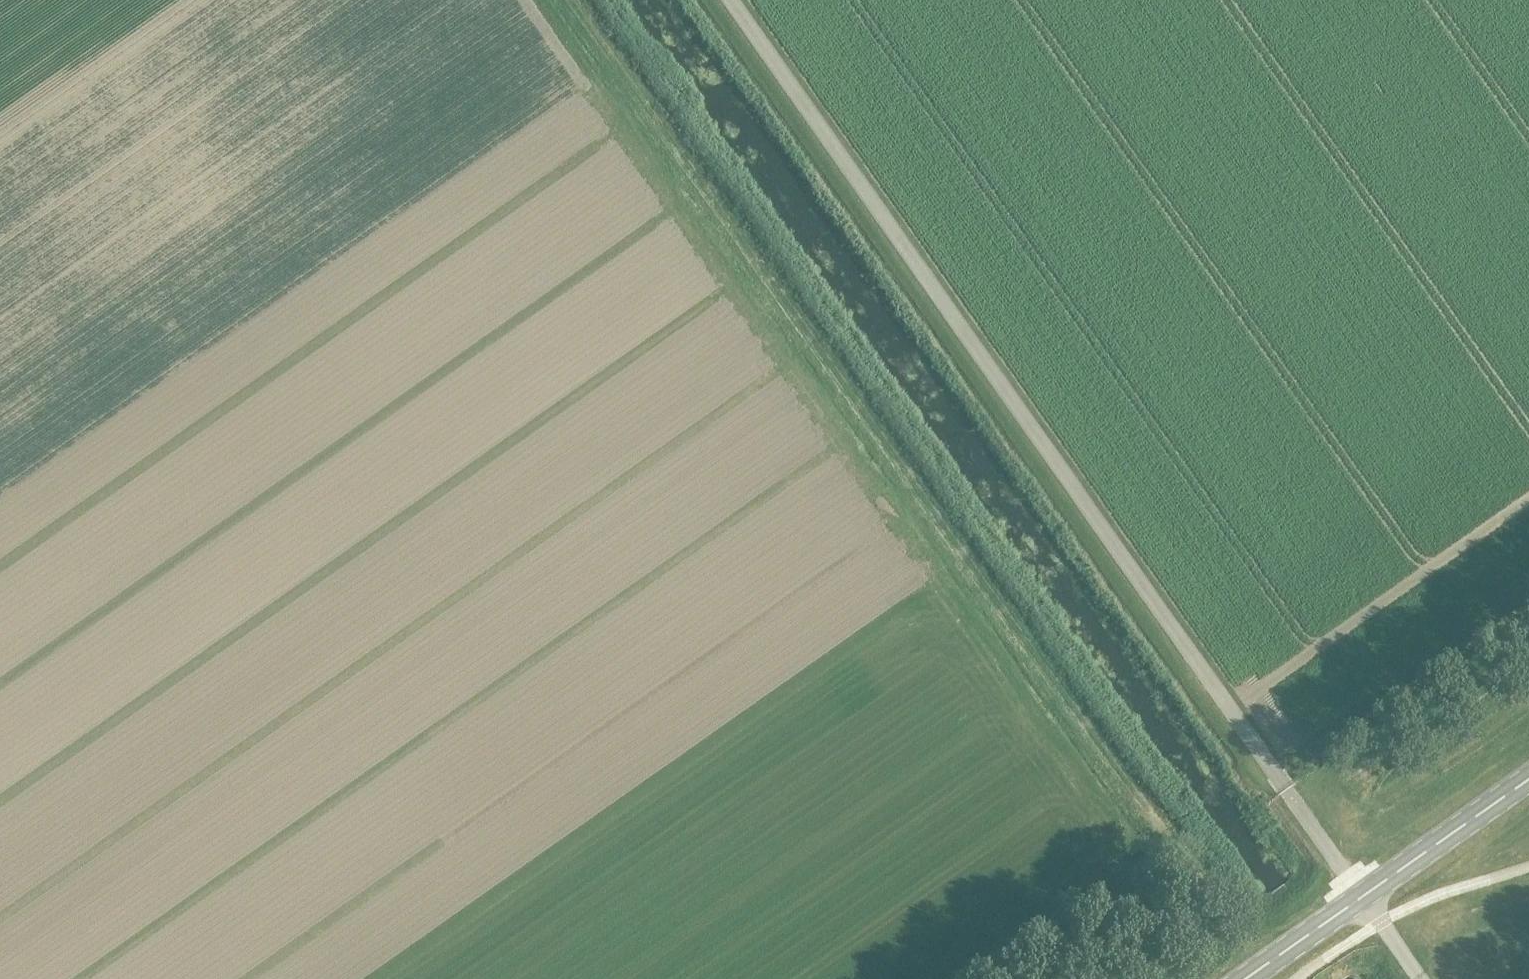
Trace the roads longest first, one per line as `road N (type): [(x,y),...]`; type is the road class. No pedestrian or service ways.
road 1 (secondary): [(1245,978),(1528,780)]

